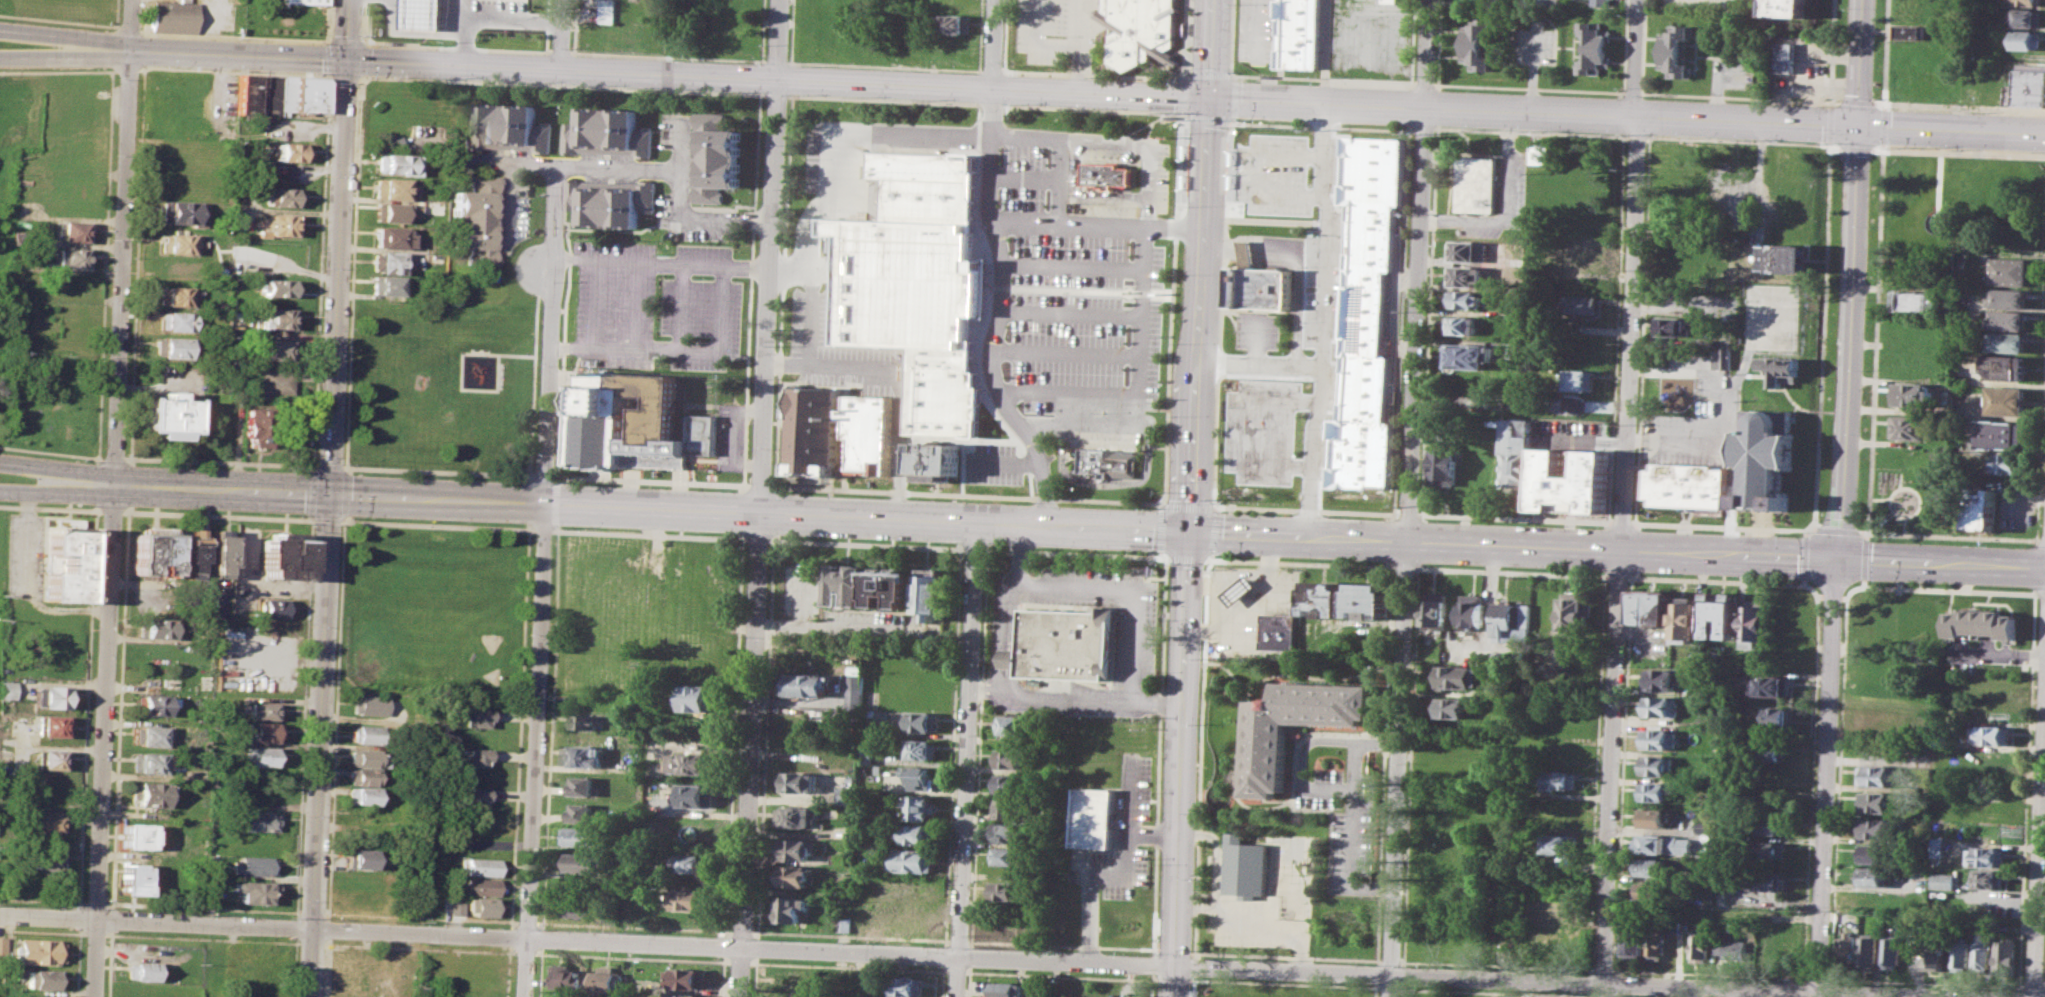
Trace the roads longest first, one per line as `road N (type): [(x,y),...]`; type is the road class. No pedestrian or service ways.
road 1 (residential): [(0,918),(1952,996)]
road 2 (secondary): [(128,51),(2044,134)]
road 3 (secondary): [(115,488),(1837,558)]
road 4 (residential): [(1431,0),(1390,996)]
road 5 (residential): [(349,0),(311,996)]
road 6 (secondary): [(1212,0),(1175,996)]
road 7 (residential): [(1604,996),(1636,0)]
road 8 (residential): [(781,0),(746,950)]
road 9 (residential): [(128,51),(98,922)]
road 10 (secondary): [(1862,0),(1837,558)]
road 11 (secondary): [(1837,558),(1817,996)]
road 12 (residential): [(545,505),(528,940)]
road 13 (residential): [(976,524),(958,956)]
road 14 (residential): [(2033,996),(2044,657)]
road 15 (residential): [(556,166),(545,505)]
road 16 (secondary): [(1837,558),(2044,567)]
road 17 (secondary): [(128,51),(0,29)]
road 18 (secondary): [(0,56),(128,51)]

